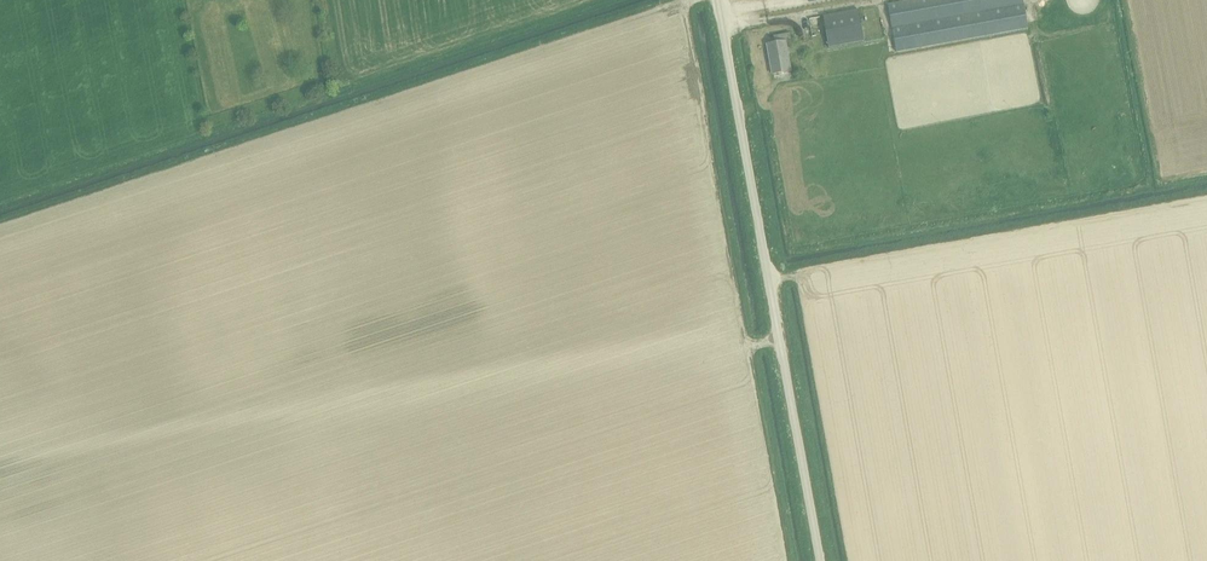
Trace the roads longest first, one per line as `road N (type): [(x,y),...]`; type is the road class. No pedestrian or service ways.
road 1 (unclassified): [(817,560),(717,0)]

